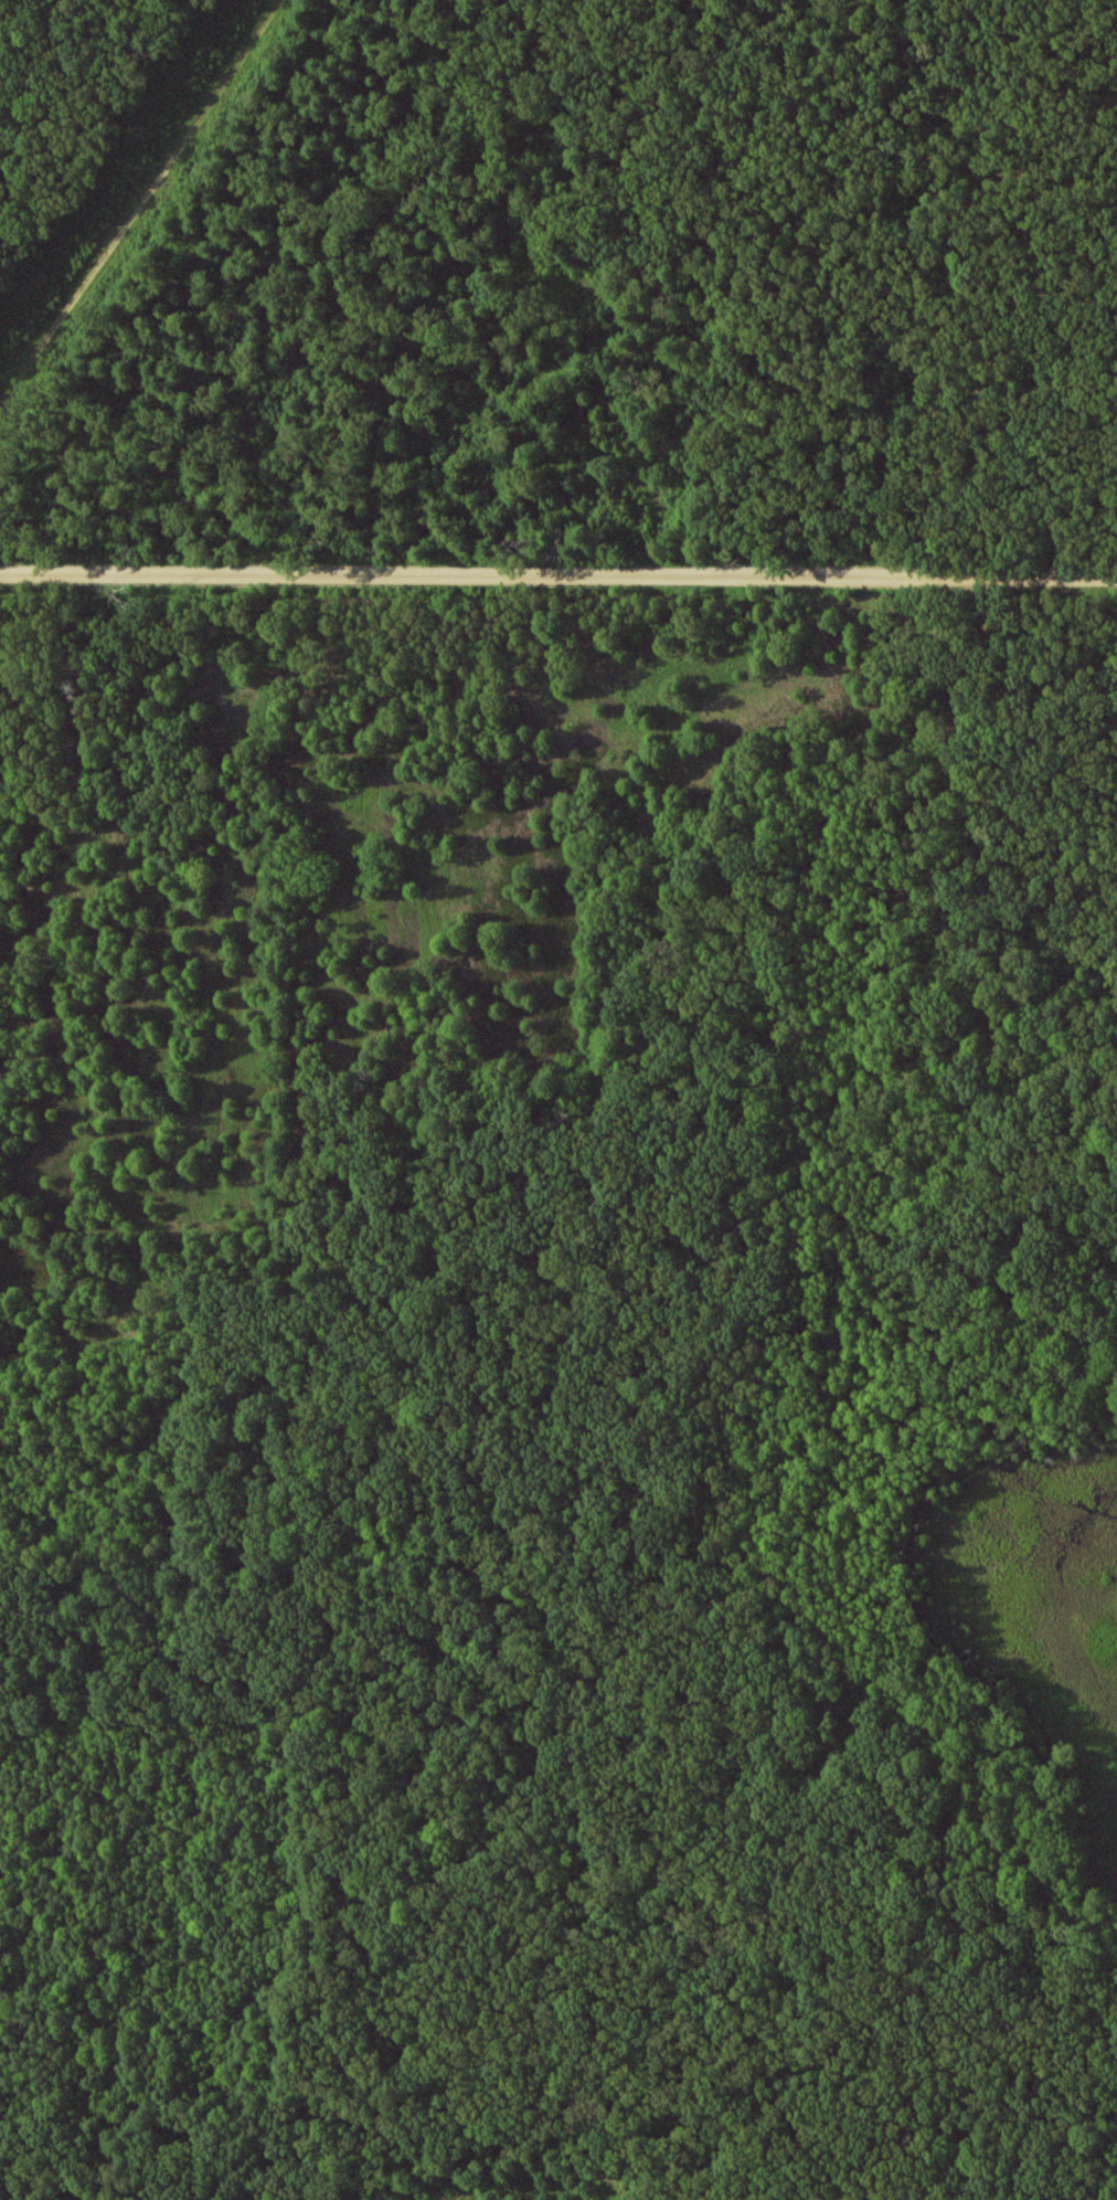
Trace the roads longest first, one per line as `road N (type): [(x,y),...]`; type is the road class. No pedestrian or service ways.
road 1 (residential): [(1116,582),(0,578)]

